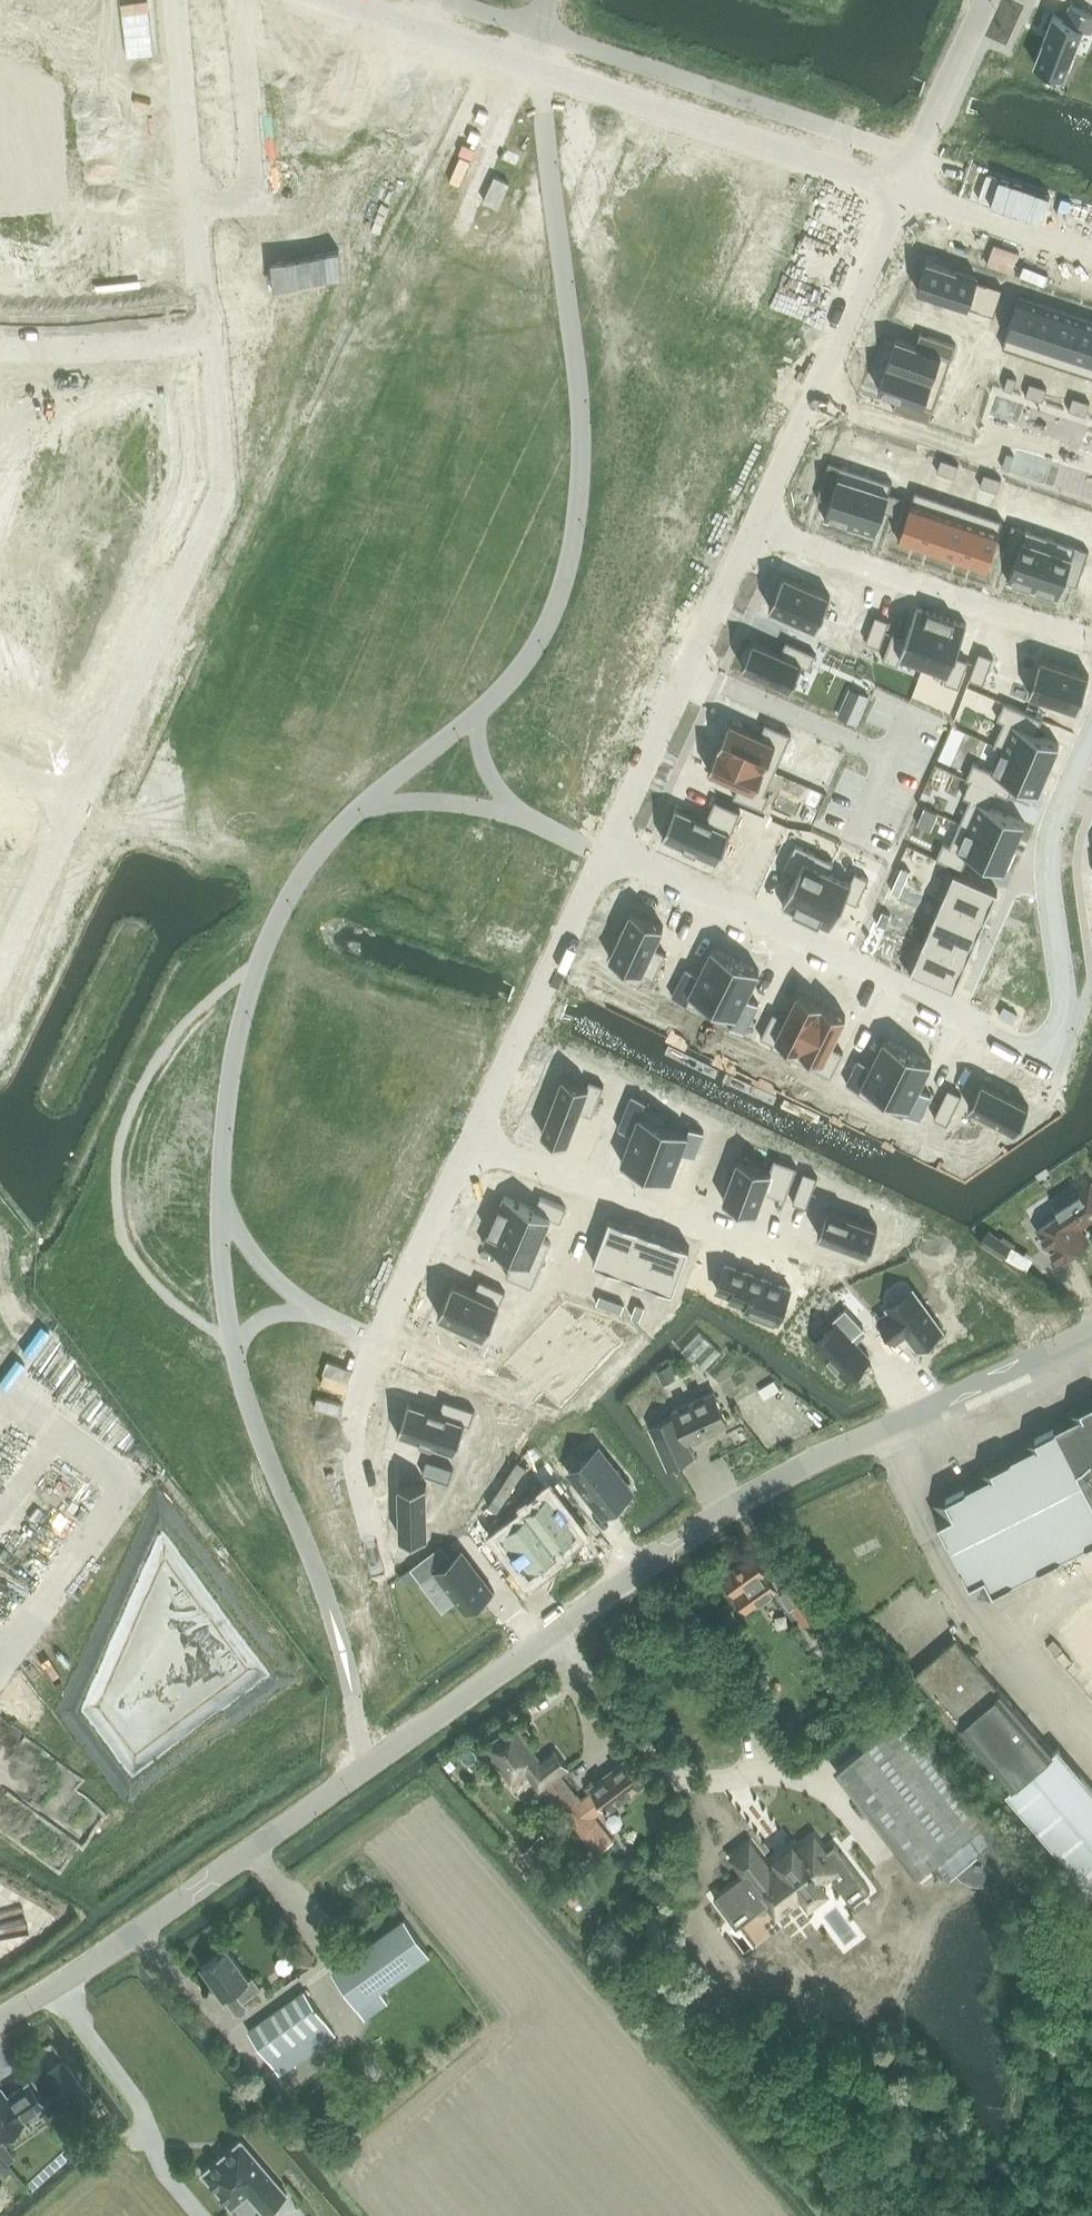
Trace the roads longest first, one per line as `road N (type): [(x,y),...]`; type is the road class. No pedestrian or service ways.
road 1 (unclassified): [(0,2016),(146,1928),(703,1527),(867,1436),(1091,1334)]
road 2 (residential): [(1091,737),(1049,856),(1062,1014),(1053,1042),(1036,1055),(609,852)]
road 3 (residential): [(329,0),(902,193)]
road 4 (residential): [(81,795),(226,490),(207,342)]
road 5 (residential): [(843,1278),(472,1139)]
road 6 (residential): [(609,852),(756,521)]
road 7 (residential): [(756,521),(902,193)]
road 8 (residential): [(1091,637),(815,550),(756,521)]
road 9 (residential): [(207,342),(177,0)]
road 10 (residential): [(472,1139),(609,852)]
road 11 (residential): [(382,1576),(356,1472),(355,1429),(380,1335)]
road 12 (residential): [(380,1335),(472,1139)]
road 13 (residential): [(902,193),(989,0)]
road 14 (residential): [(0,351),(207,342)]
road 15 (residential): [(902,193),(1091,256)]
road 16 (residential): [(0,957),(81,795)]
road 17 (residential): [(543,1402),(380,1335)]

